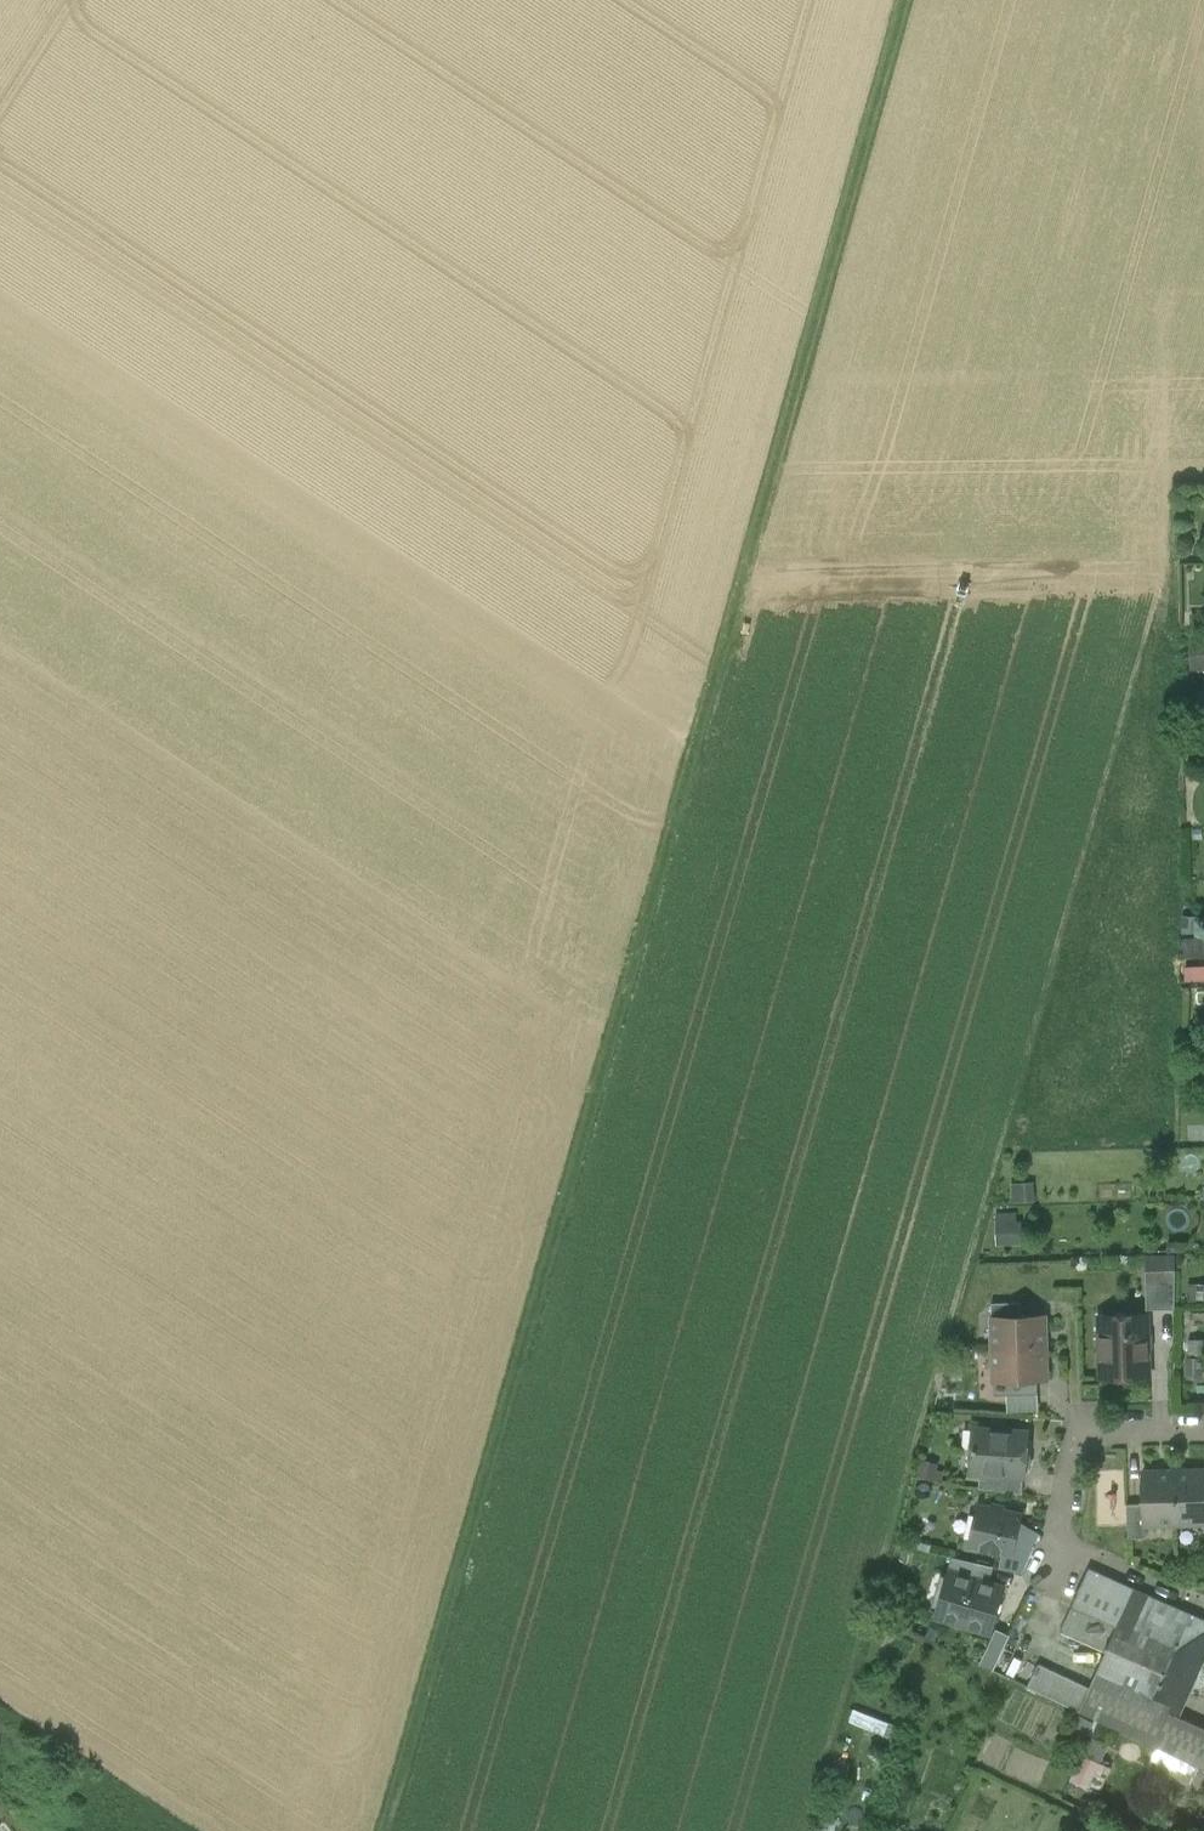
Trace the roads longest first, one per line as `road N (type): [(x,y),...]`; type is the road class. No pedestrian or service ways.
road 1 (residential): [(1203,1428),(1098,1430),(1075,1447),(1057,1564)]

